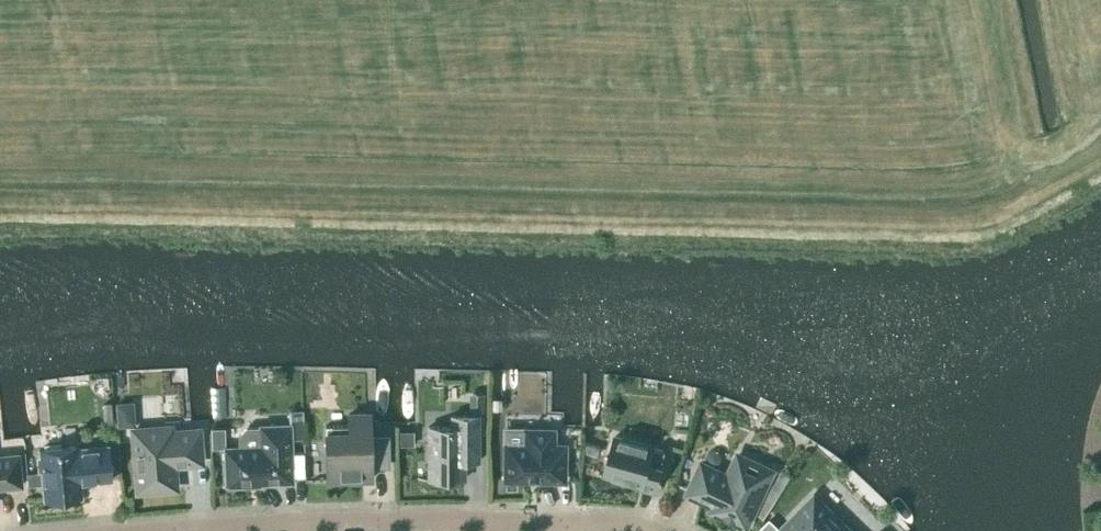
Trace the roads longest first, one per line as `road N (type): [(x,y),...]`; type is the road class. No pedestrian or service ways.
road 1 (residential): [(560,521),(155,530)]

